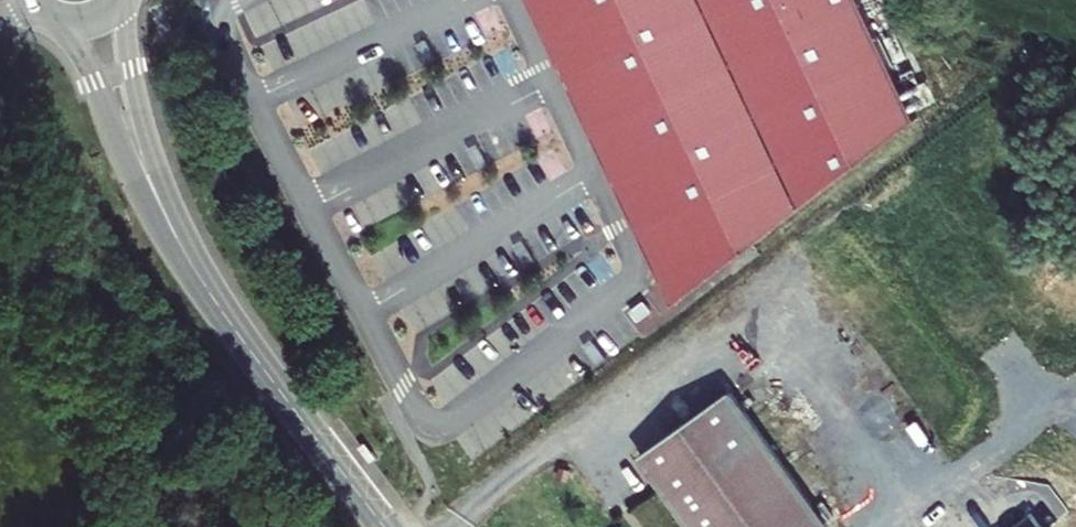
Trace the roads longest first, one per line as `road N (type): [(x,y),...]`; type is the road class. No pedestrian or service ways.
road 1 (tertiary): [(193,271),(384,526)]
road 2 (tertiary): [(46,19),(72,54),(130,175),(193,271)]
road 3 (tertiary): [(193,271),(137,113),(129,0)]
road 4 (residential): [(883,526),(1058,402)]
road 5 (track): [(1075,107),(1045,58),(917,0)]

